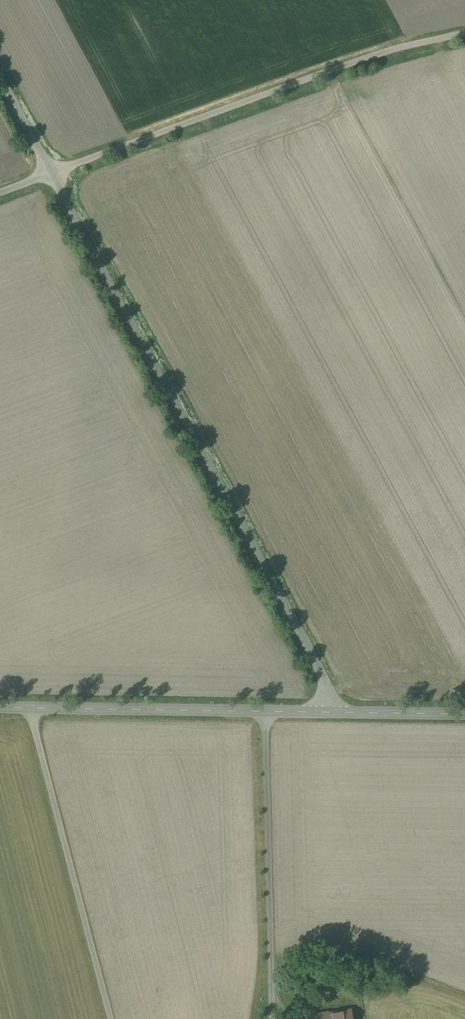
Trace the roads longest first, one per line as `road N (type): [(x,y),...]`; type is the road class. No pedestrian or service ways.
road 1 (unclassified): [(341,712),(51,173)]
road 2 (unclassified): [(464,33),(353,62),(51,173)]
road 3 (tertiary): [(341,712),(0,707)]
road 4 (tertiary): [(464,714),(341,712)]

